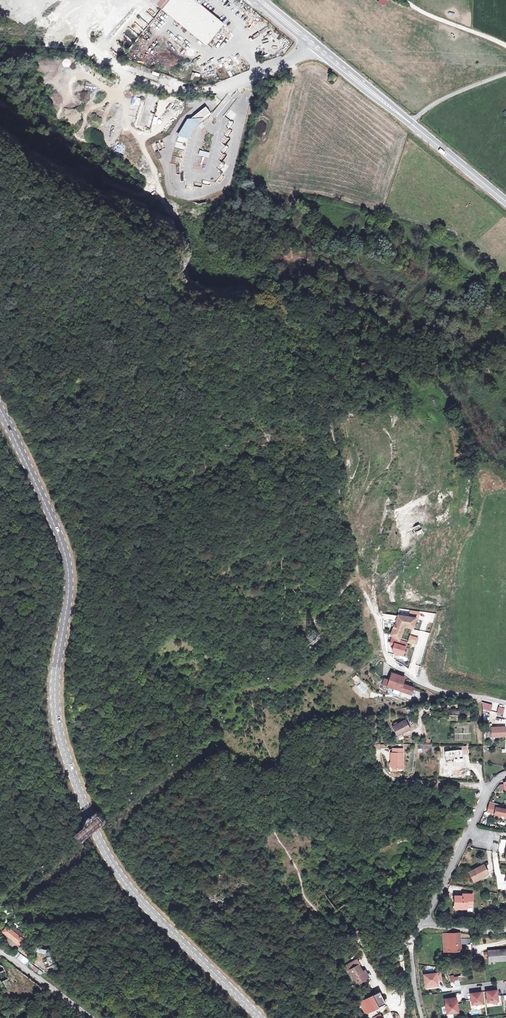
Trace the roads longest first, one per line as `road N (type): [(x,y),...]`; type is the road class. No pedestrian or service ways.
road 1 (secondary): [(259,1017),(129,888),(74,782),(55,688),(68,570),(0,413)]
road 2 (track): [(279,840),(308,903),(326,920),(392,962),(412,942)]
road 3 (unclassified): [(505,774),(493,782),(419,925)]
road 4 (track): [(0,102),(60,157),(144,195)]
road 5 (unclassified): [(320,48),(216,89),(163,81)]
road 6 (track): [(490,787),(389,777),(377,744)]
road 7 (residential): [(388,658),(444,693),(505,704)]
road 8 (secondary): [(412,120),(505,199)]

